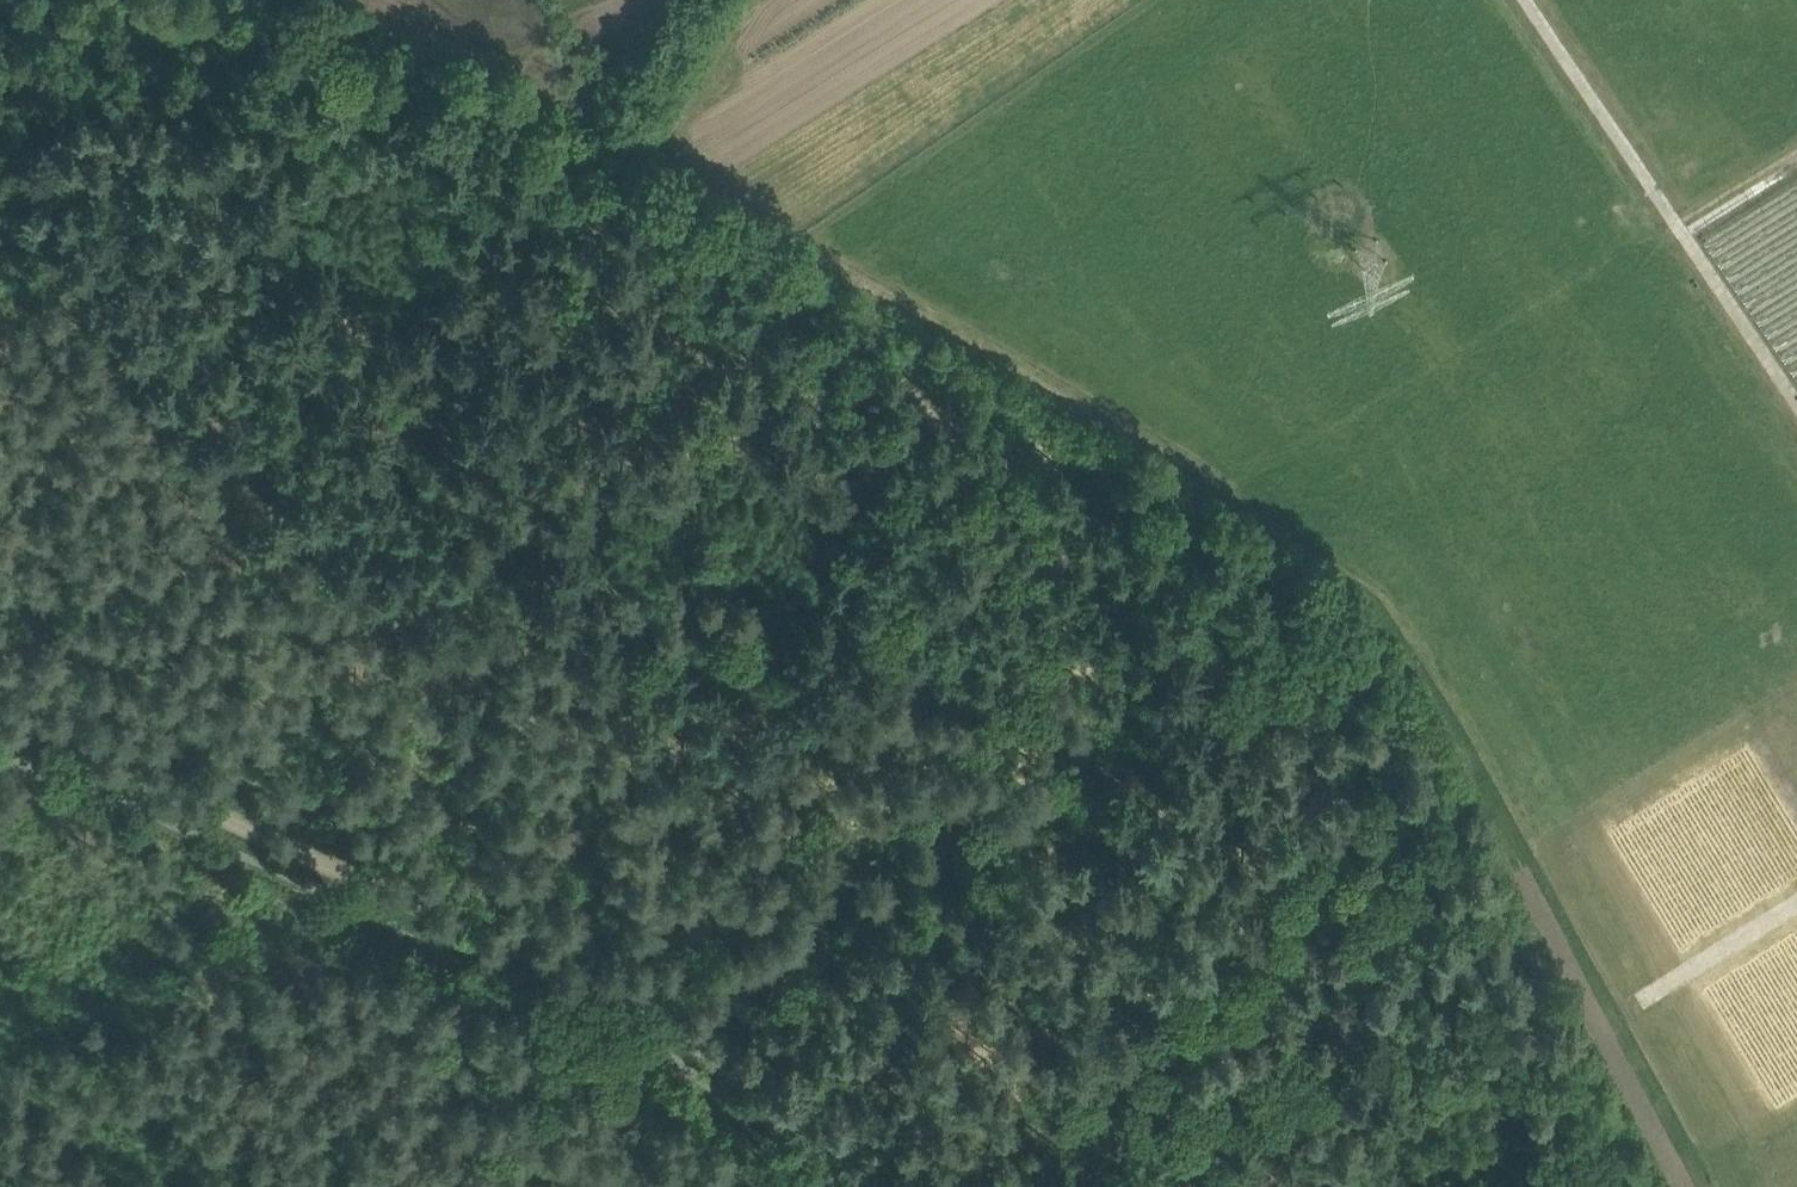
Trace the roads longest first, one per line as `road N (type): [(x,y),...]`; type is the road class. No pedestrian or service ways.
road 1 (track): [(0,729),(683,1042),(746,1087),(845,1186)]
road 2 (track): [(1524,0),(1796,403)]

